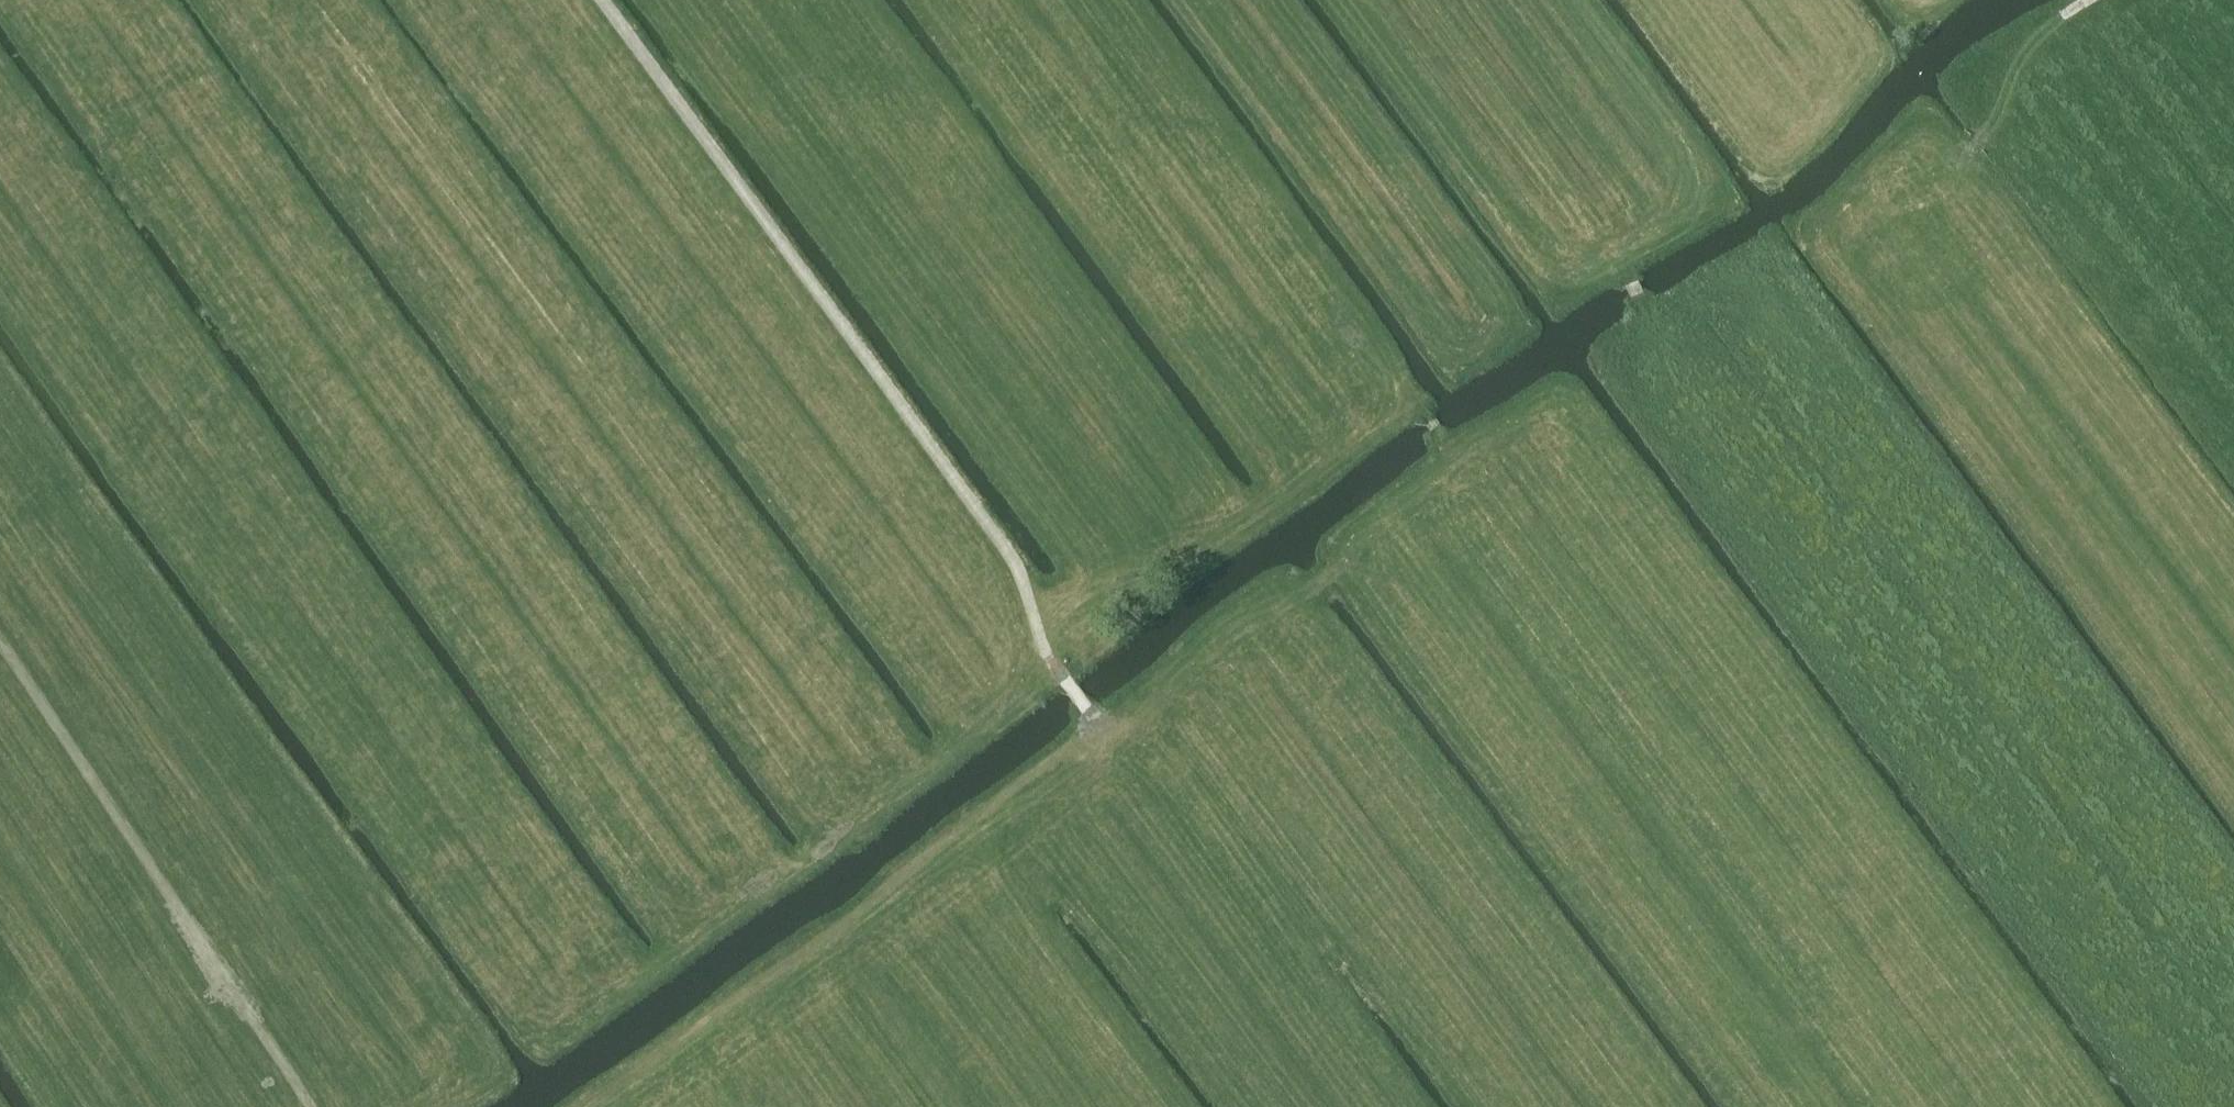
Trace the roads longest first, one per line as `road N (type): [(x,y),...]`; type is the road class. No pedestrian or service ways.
road 1 (track): [(1091,718),(1052,667),(1015,564),(598,0)]
road 2 (track): [(308,1106),(0,645)]

